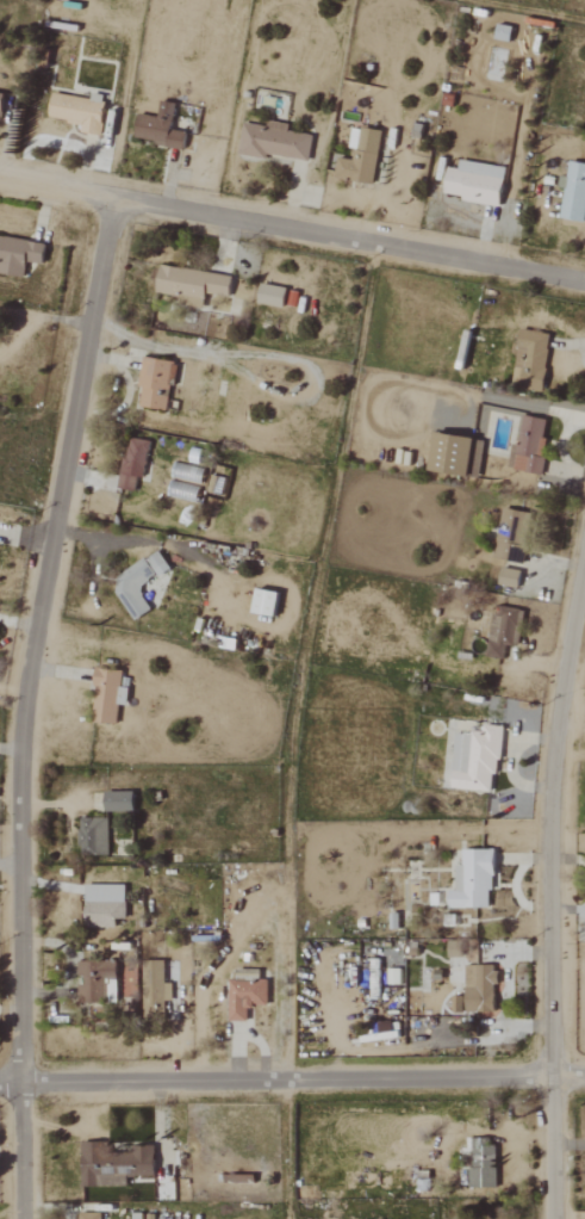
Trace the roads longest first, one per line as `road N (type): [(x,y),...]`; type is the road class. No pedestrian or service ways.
road 1 (residential): [(20,1218),(25,718),(110,191)]
road 2 (residential): [(549,1218),(550,798),(584,586)]
road 3 (residential): [(0,172),(584,282)]
road 4 (residential): [(0,1081),(584,1076)]

